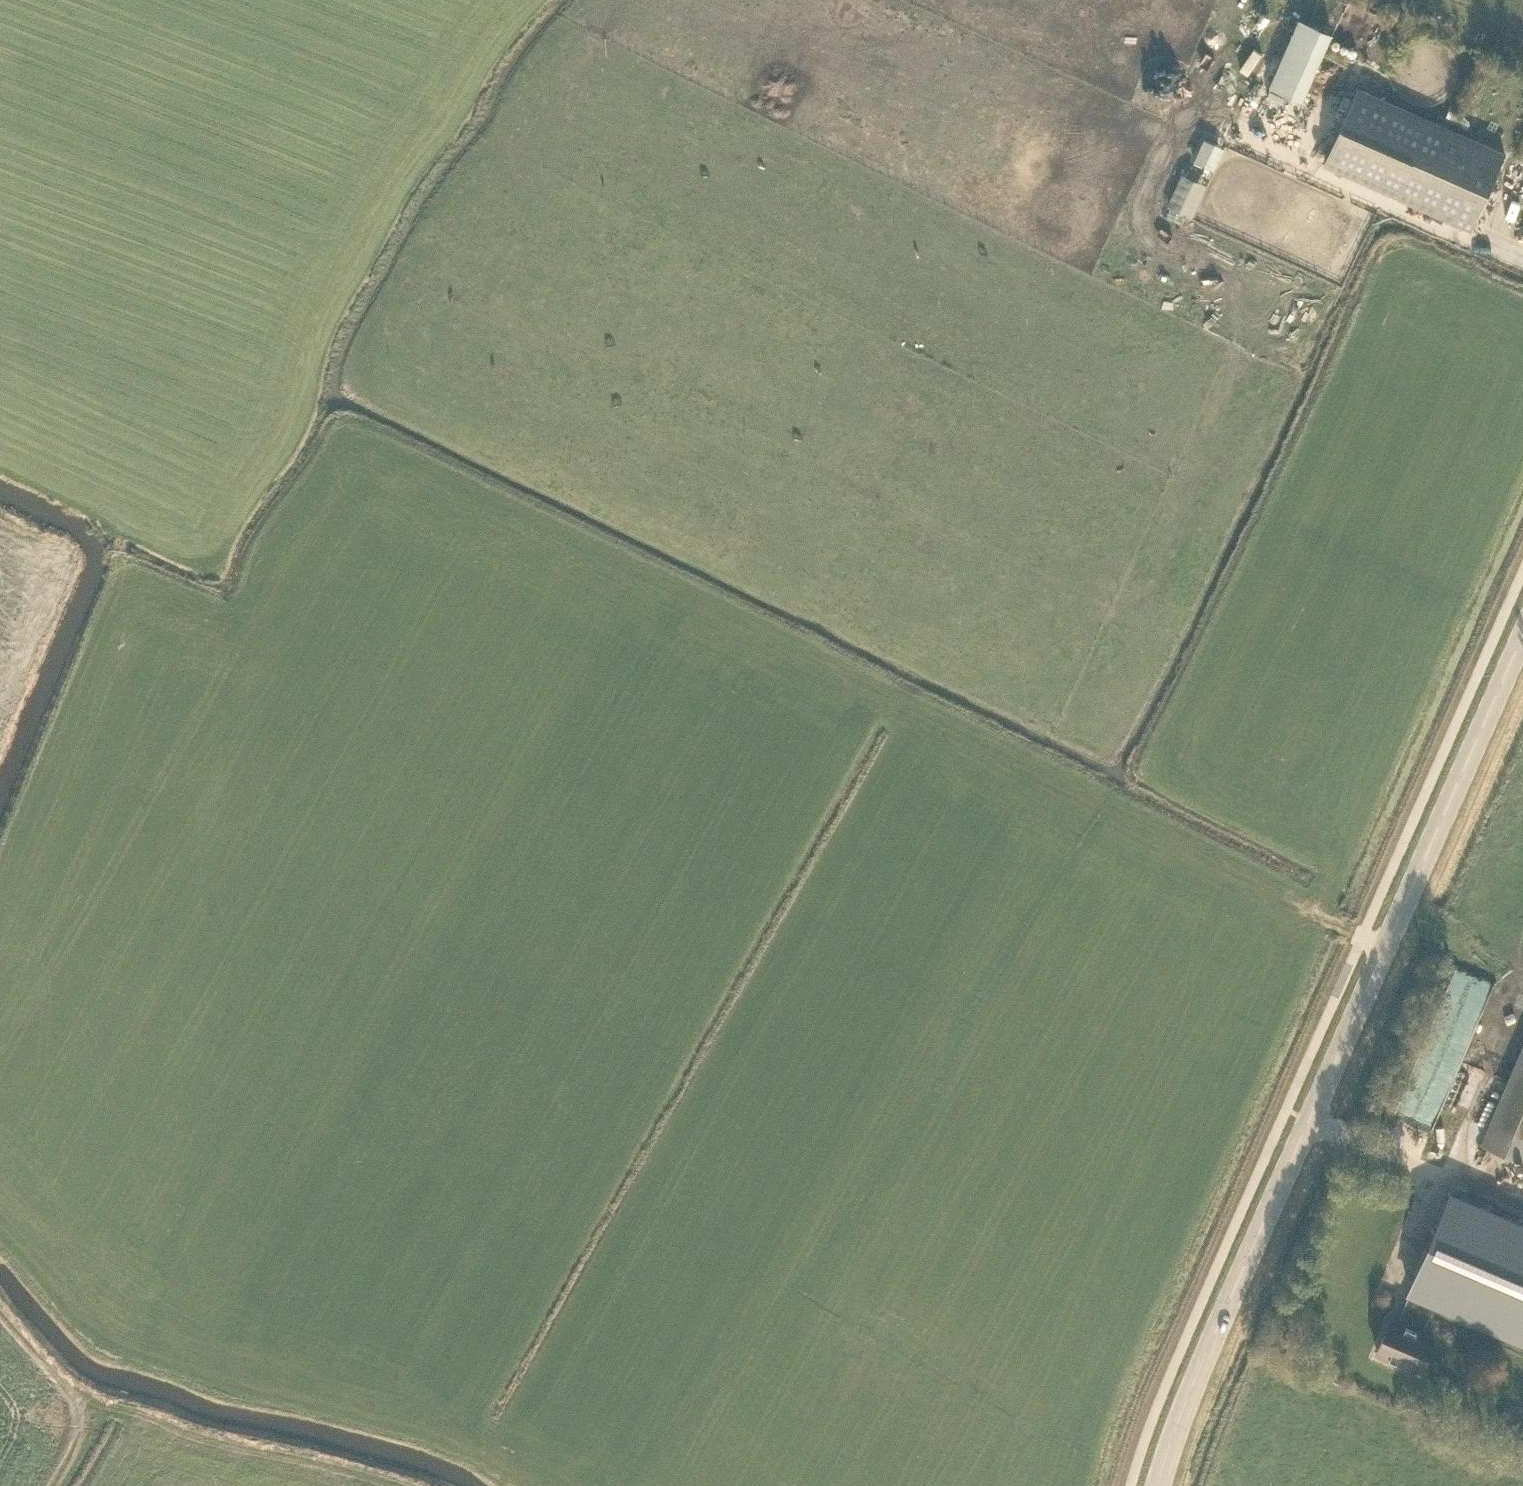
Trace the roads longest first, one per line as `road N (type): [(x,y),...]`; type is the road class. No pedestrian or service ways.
road 1 (secondary): [(1158,1485),(1184,1409),(1522,634)]

